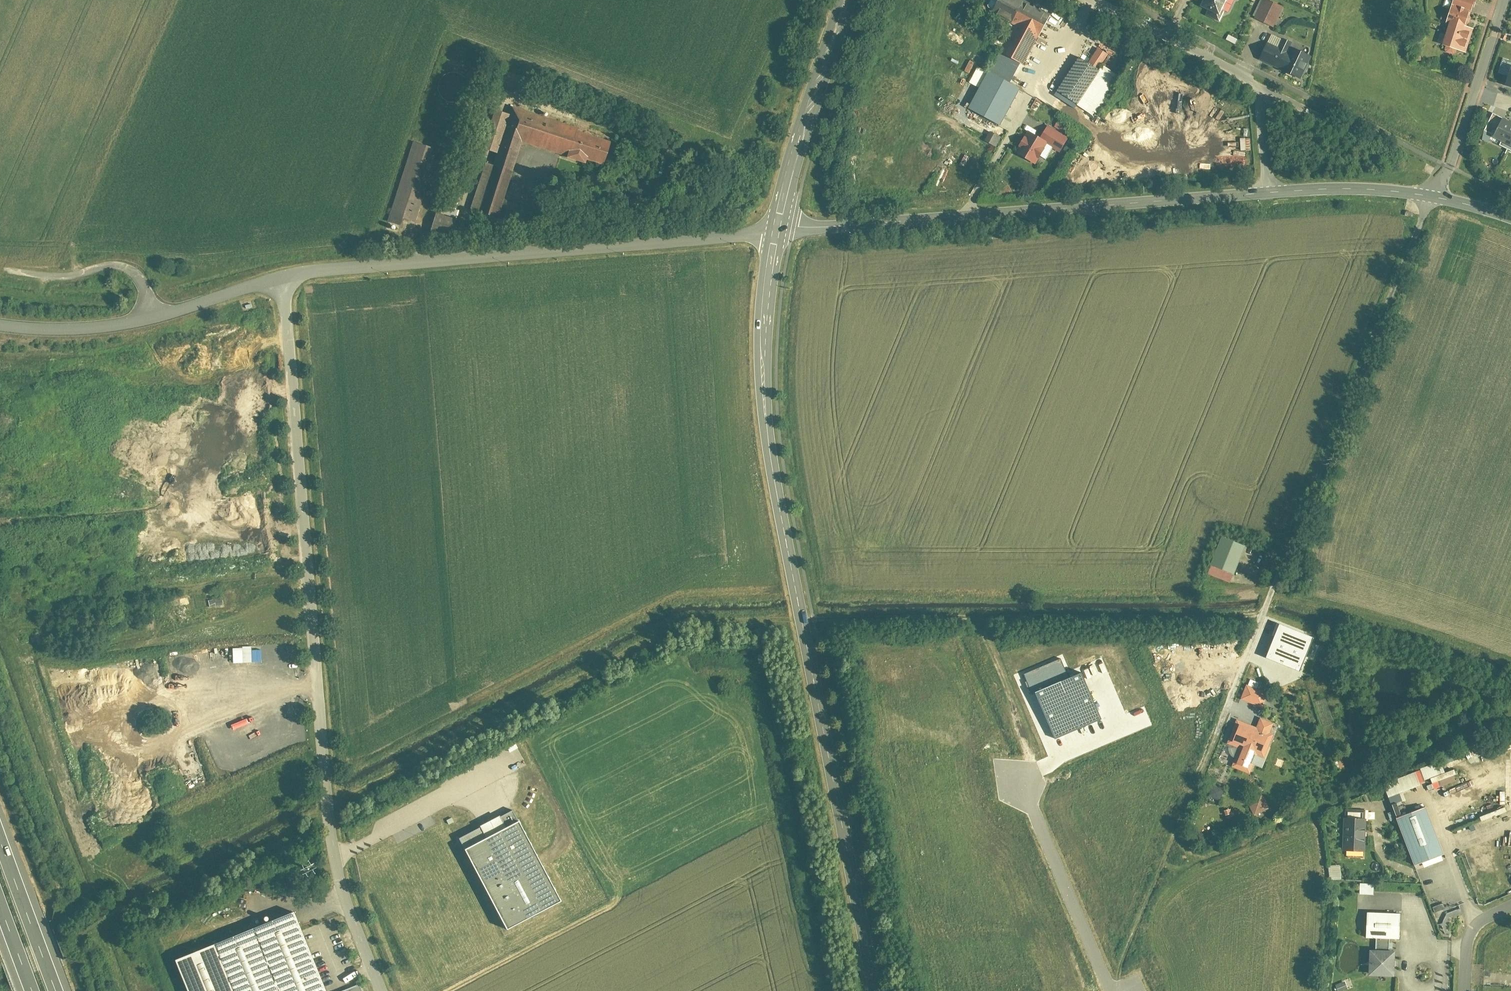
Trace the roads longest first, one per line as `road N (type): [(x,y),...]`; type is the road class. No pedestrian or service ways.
road 1 (secondary): [(874,990),(767,434),(764,346),(779,232)]
road 2 (residential): [(382,990),(338,881),(282,280)]
road 3 (residential): [(779,232),(282,280)]
road 4 (tertiary): [(779,232),(1269,195)]
road 5 (residential): [(282,280),(107,330),(0,329)]
road 6 (secondary): [(779,232),(849,0)]
road 7 (unclassified): [(1025,784),(1116,990)]
road 8 (track): [(156,319),(142,282),(126,269),(66,279),(7,273)]
road 9 (tertiary): [(1269,195),(1431,199)]
road 10 (motorway): [(56,990),(0,838)]

